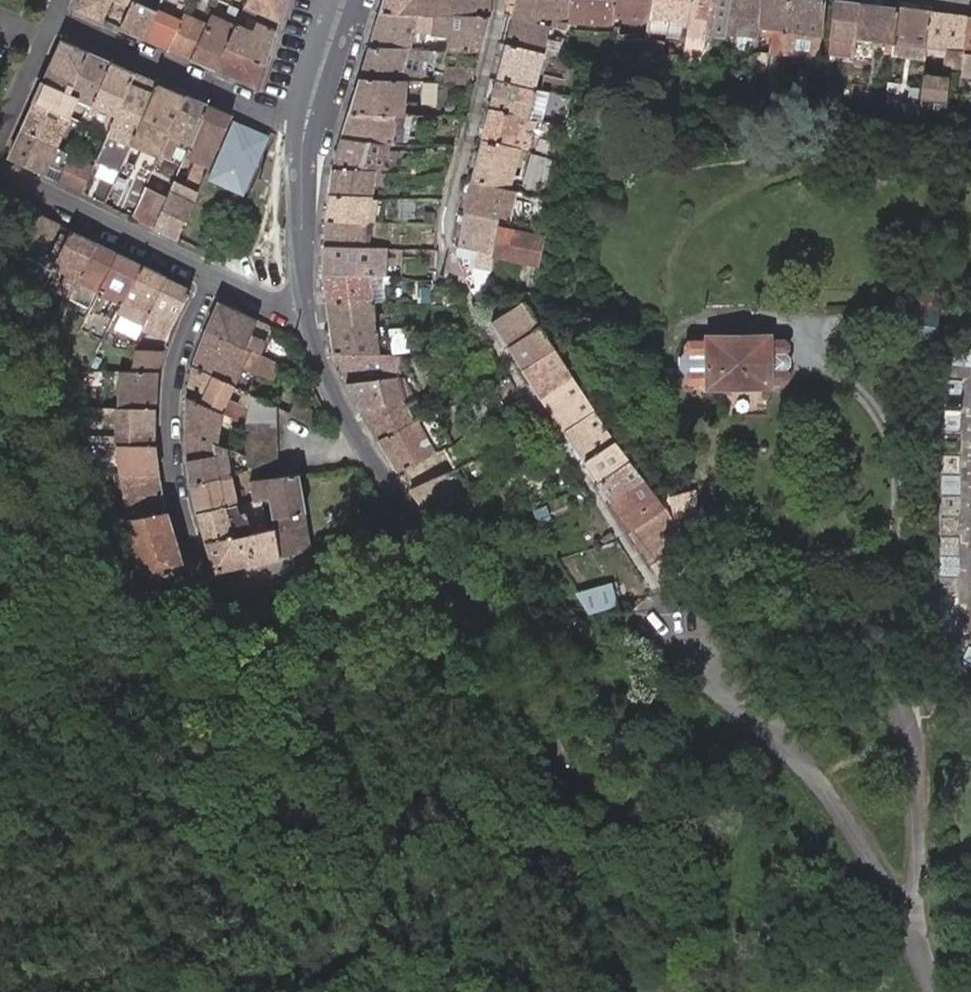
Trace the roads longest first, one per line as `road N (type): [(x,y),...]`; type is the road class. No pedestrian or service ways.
road 1 (residential): [(423,543),(581,815),(630,991)]
road 2 (residential): [(213,274),(184,344),(174,403),(179,500),(204,588)]
road 3 (residential): [(312,123),(55,22)]
road 4 (residential): [(306,308),(348,420),(423,543)]
road 5 (residential): [(0,166),(213,274)]
road 6 (residential): [(423,543),(204,588)]
road 7 (residential): [(312,123),(306,308)]
road 8 (residential): [(55,22),(0,138)]
road 9 (residential): [(344,0),(312,123)]

